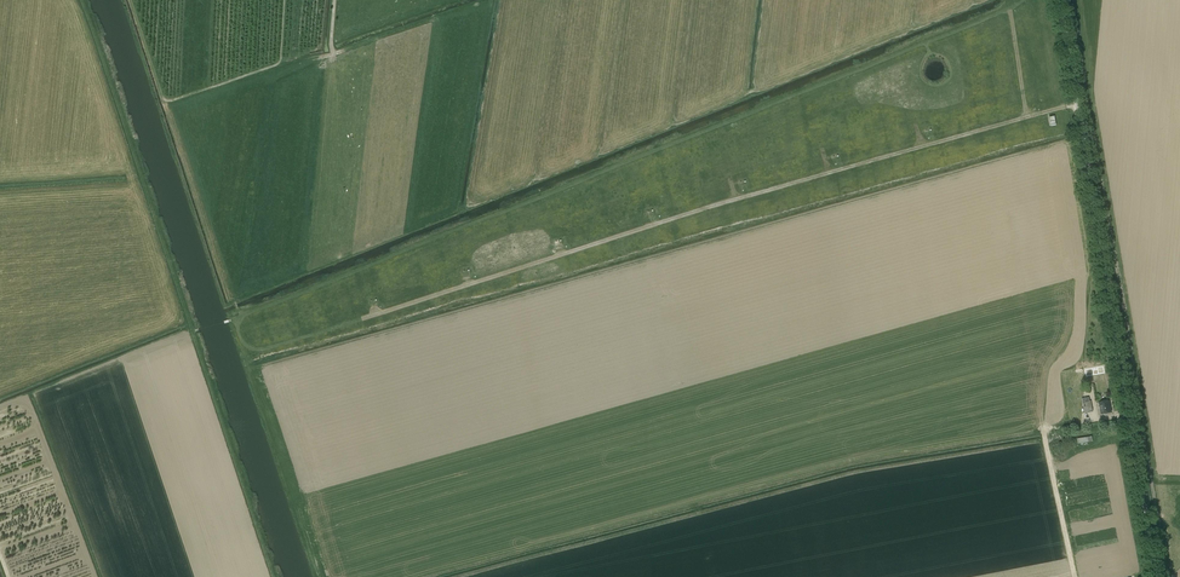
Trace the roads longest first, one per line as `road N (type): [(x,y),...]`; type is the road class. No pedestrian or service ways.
road 1 (unclassified): [(1155,576),(1056,0)]

